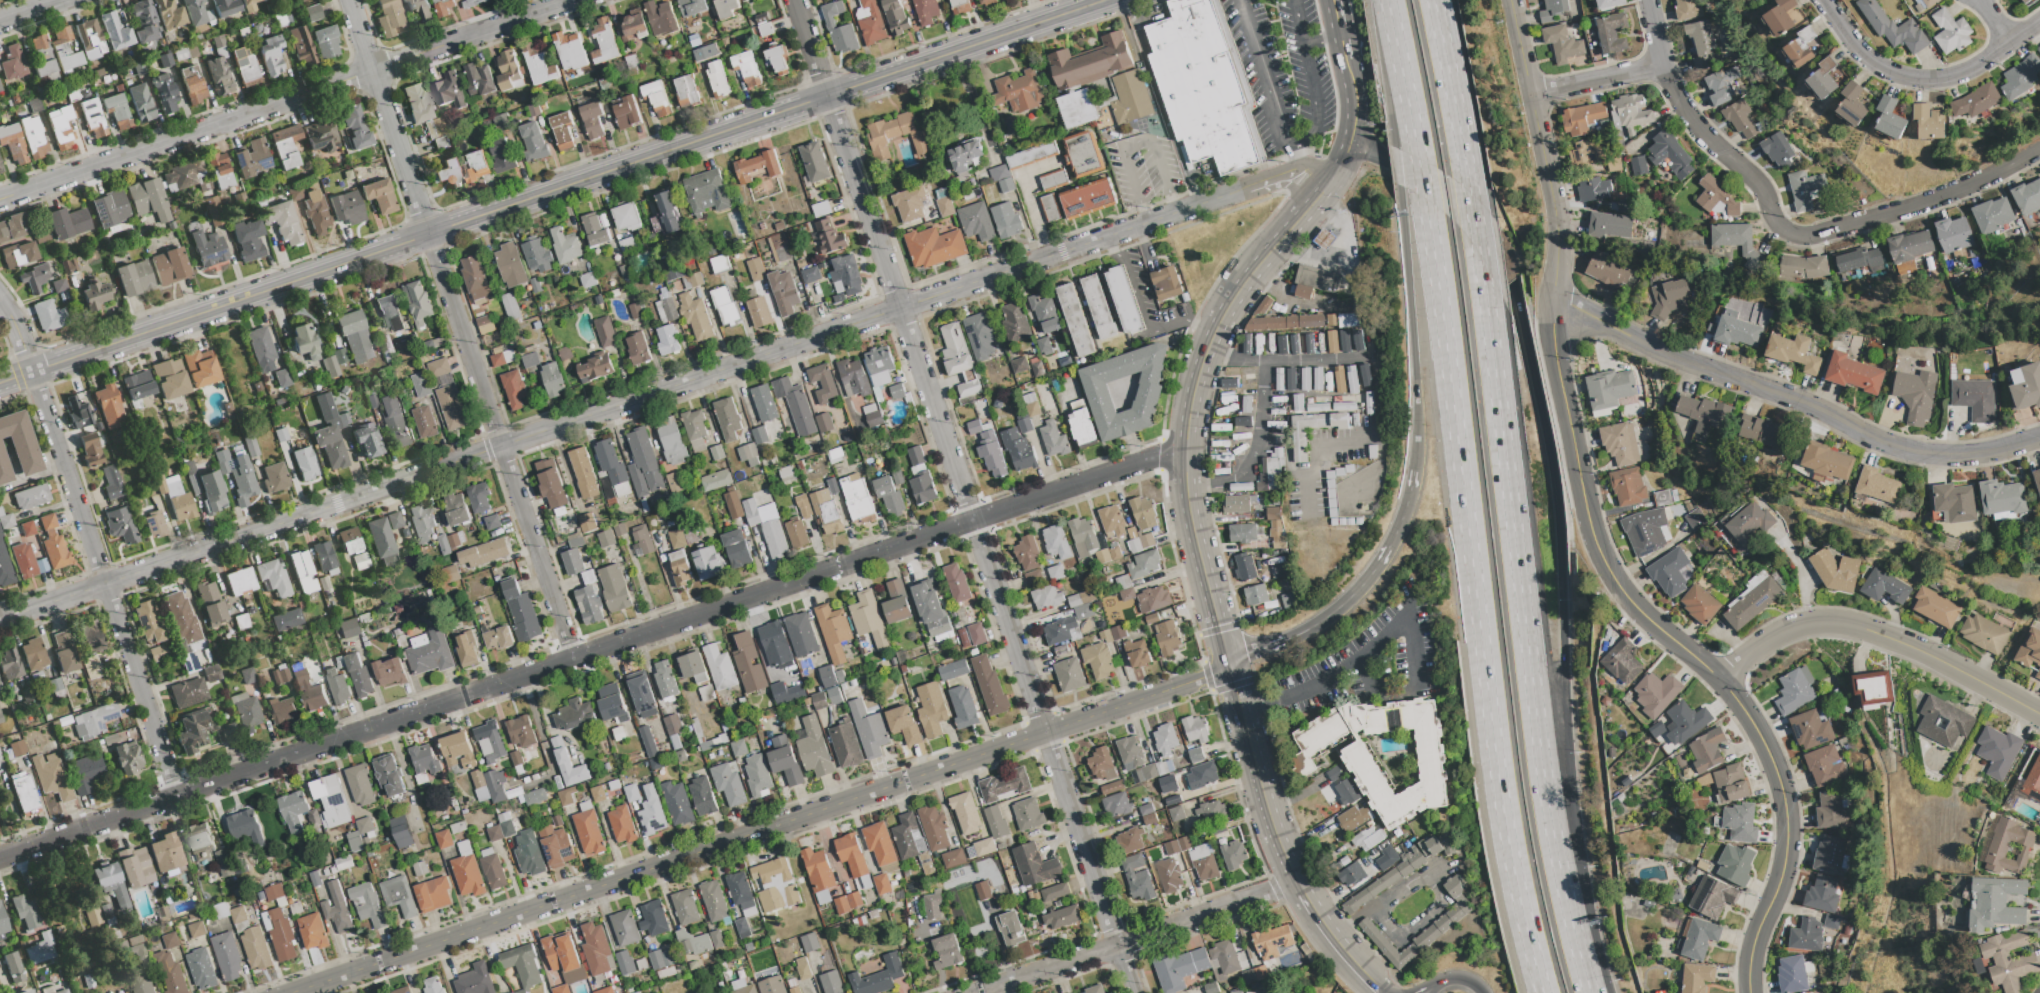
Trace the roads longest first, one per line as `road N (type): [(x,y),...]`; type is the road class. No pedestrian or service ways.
road 1 (residential): [(0,618),(1247,189)]
road 2 (residential): [(0,858),(1185,446)]
road 3 (tertiary): [(1751,992),(1754,944),(1785,865),(1781,786),(1768,749),(1719,677),(1623,597),(1588,515),(1555,354),(1555,214),(1509,0)]
road 4 (residential): [(794,0),(1133,992)]
road 5 (motorway): [(1388,0),(1445,333),(1507,836),(1543,992)]
road 6 (motorway): [(1589,992),(1544,781),(1483,281),(1435,0)]
road 7 (residential): [(286,992),(1228,663)]
road 8 (secondary): [(1327,186),(1229,304),(1198,374),(1185,446),(1190,519),(1217,626),(1269,815),(1303,893)]
road 9 (tertiary): [(427,233),(1103,0)]
road 10 (motorway): [(1595,992),(1568,760),(1556,513),(1513,286)]
road 11 (residential): [(346,0),(574,658)]
road 12 (residential): [(0,198),(572,0)]
road 13 (residential): [(0,304),(32,370),(175,798)]
road 14 (residential): [(2039,146),(1951,191),(1799,237),(1774,225),(1759,184),(1686,116),(1664,64)]
road 15 (motorway): [(1381,0),(1417,392),(1414,465)]
road 16 (tertiary): [(0,382),(427,233)]
road 17 (residential): [(1630,337),(1910,452),(1979,454),(2039,435)]
road 18 (residential): [(1719,677),(1772,638),(1833,623),(1918,649),(2039,715)]
road 19 (residential): [(976,992),(1297,882)]
road 20 (residential): [(1822,0),(1870,61),(1935,79),(1972,68),(2039,20)]
road 21 (motorway): [(1357,591),(1296,637),(1228,663)]
road 22 (motorway): [(1414,465),(1397,530),(1357,591)]
road 23 (residential): [(1529,94),(1664,64)]
road 24 (secondary): [(1303,893),(1380,992)]

